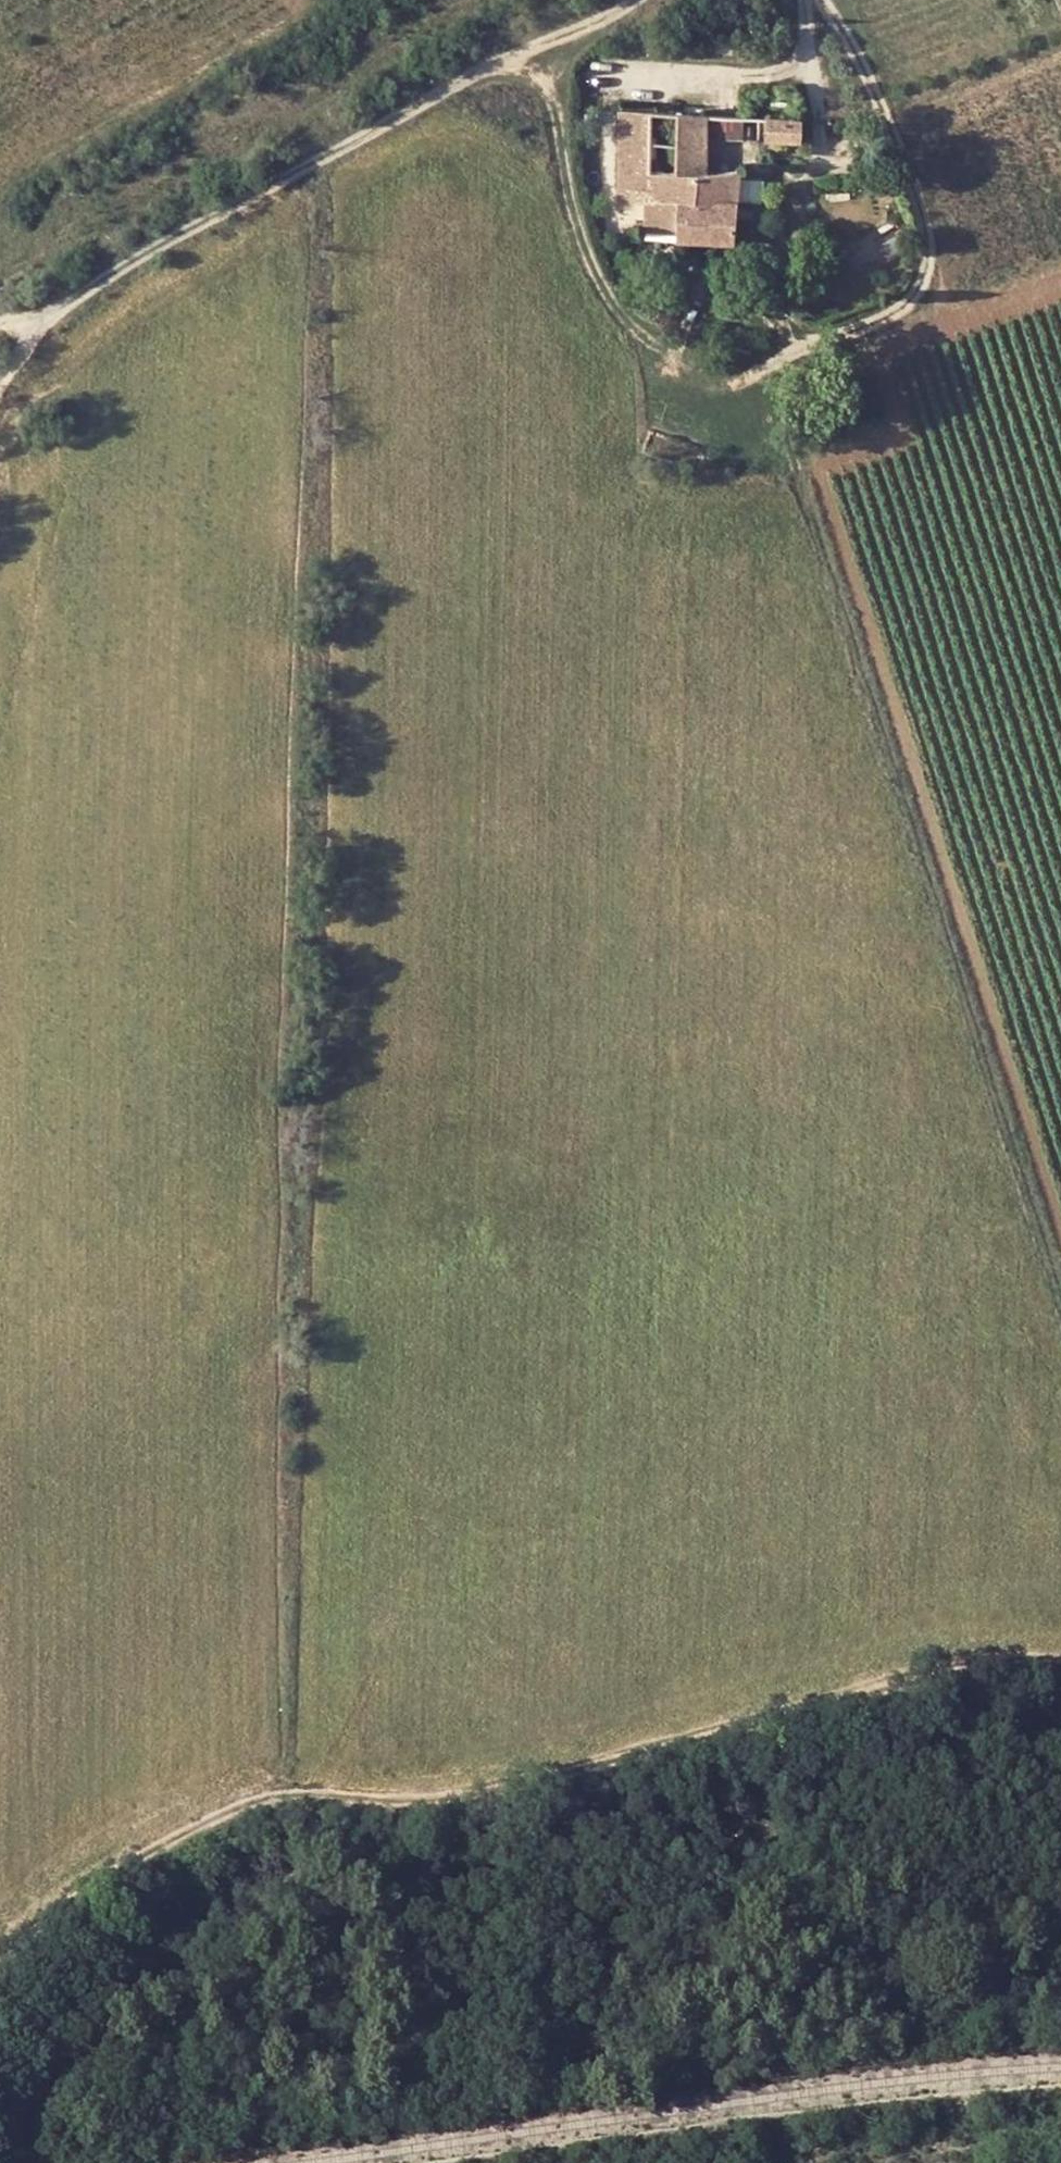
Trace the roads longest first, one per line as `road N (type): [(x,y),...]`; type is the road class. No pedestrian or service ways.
road 1 (track): [(0,1960),(36,1924),(246,1802),(324,1796),(413,1806),(504,1791),(959,1669),(1030,1658),(1060,1663)]
road 2 (unclassified): [(634,0),(488,68),(136,259),(37,326),(0,382)]

